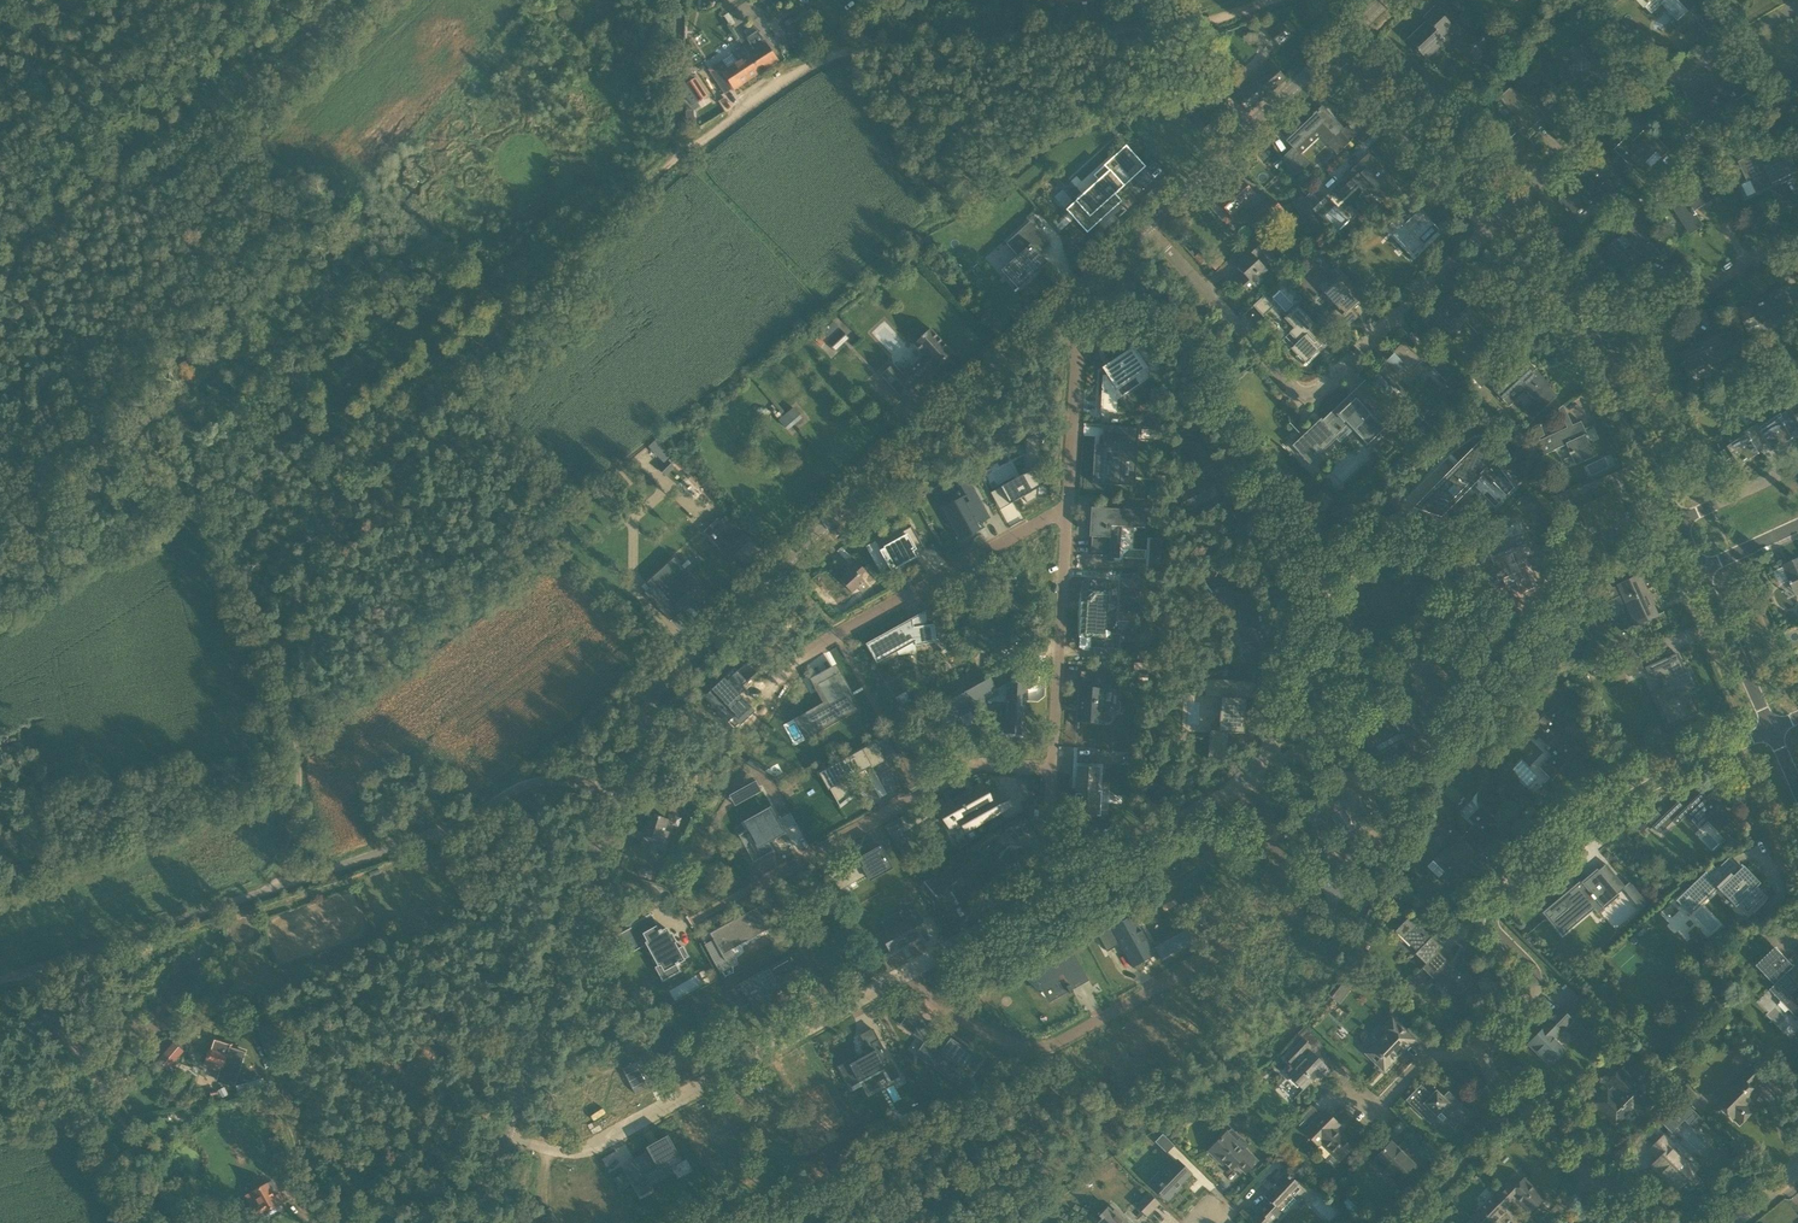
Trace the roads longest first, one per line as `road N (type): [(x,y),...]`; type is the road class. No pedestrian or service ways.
road 1 (track): [(281,885),(300,773),(288,661),(337,510),(387,444),(627,207),(683,140)]
road 2 (tertiary): [(615,786),(643,696),(666,670),(1067,301)]
road 3 (unclassified): [(0,978),(425,837),(532,778),(615,786)]
road 4 (track): [(683,140),(788,70),(899,48),(1129,22),(1214,22),(1271,0)]
road 5 (residential): [(921,975),(975,1024),(1021,1043),(1055,1037),(1253,917),(1266,818),(1253,785)]
road 6 (residential): [(1487,1060),(1538,993),(1531,974),(1494,937),(1490,916),(1591,827),(1776,732)]
road 7 (residential): [(1146,228),(1298,396),(1311,399),(1492,229)]
road 8 (residential): [(1261,780),(1388,690),(1436,633),(1450,597),(1438,543),(1411,529),(1367,533),(1315,584)]
road 9 (residential): [(503,1134),(577,1151),(921,975)]
road 10 (track): [(0,261),(355,0)]
road 11 (residential): [(1065,357),(1091,335),(1123,323),(1179,340),(1315,584)]
road 12 (residential): [(688,918),(977,767),(1056,768)]
road 13 (residential): [(1492,229),(1605,132),(1797,8)]
road 14 (tertiary): [(503,1134),(615,786)]
road 15 (residential): [(804,643),(1062,509)]
road 16 (track): [(174,1222),(33,969)]
road 17 (residential): [(1056,768),(1062,509)]
road 18 (tertiary): [(1146,228),(1337,58)]
road 19 (unclassified): [(1492,229),(1337,58)]
road 20 (residential): [(1054,901),(1253,785)]
road 21 (residential): [(1614,371),(1737,266),(1797,235)]
road 22 (residential): [(1315,584),(1261,780)]
road 23 (residential): [(1487,1060),(1445,1058),(1378,1104),(1325,1052)]
road 24 (unclassified): [(1614,371),(1575,309),(1492,229)]
road 25 (unclassified): [(1776,732),(1704,574)]
road 26 (unclassified): [(1682,523),(1614,371)]
road 27 (residential): [(1594,1183),(1487,1060)]
road 28 (residential): [(921,975),(1054,901)]
road 29 (residential): [(1062,509),(1065,357)]
road 30 (track): [(683,140),(677,0)]
road 31 (residential): [(1054,901),(1056,768)]
road 32 (residential): [(1682,523),(1797,474)]

